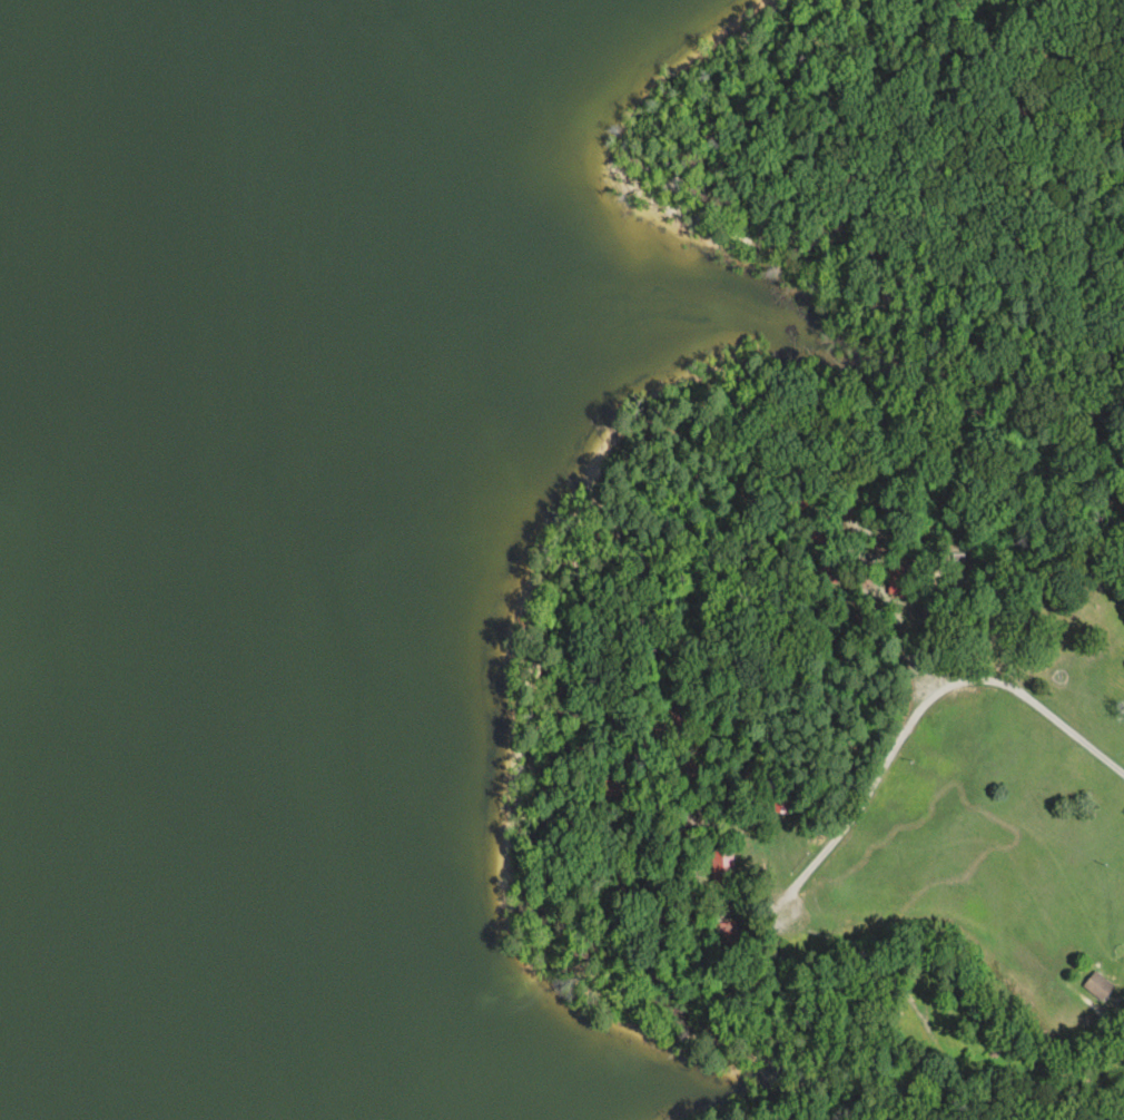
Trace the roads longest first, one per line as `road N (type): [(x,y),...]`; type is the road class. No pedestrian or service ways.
road 1 (residential): [(1123,766),(1046,704),(997,682),(954,689),(874,805),(808,872),(765,902)]

